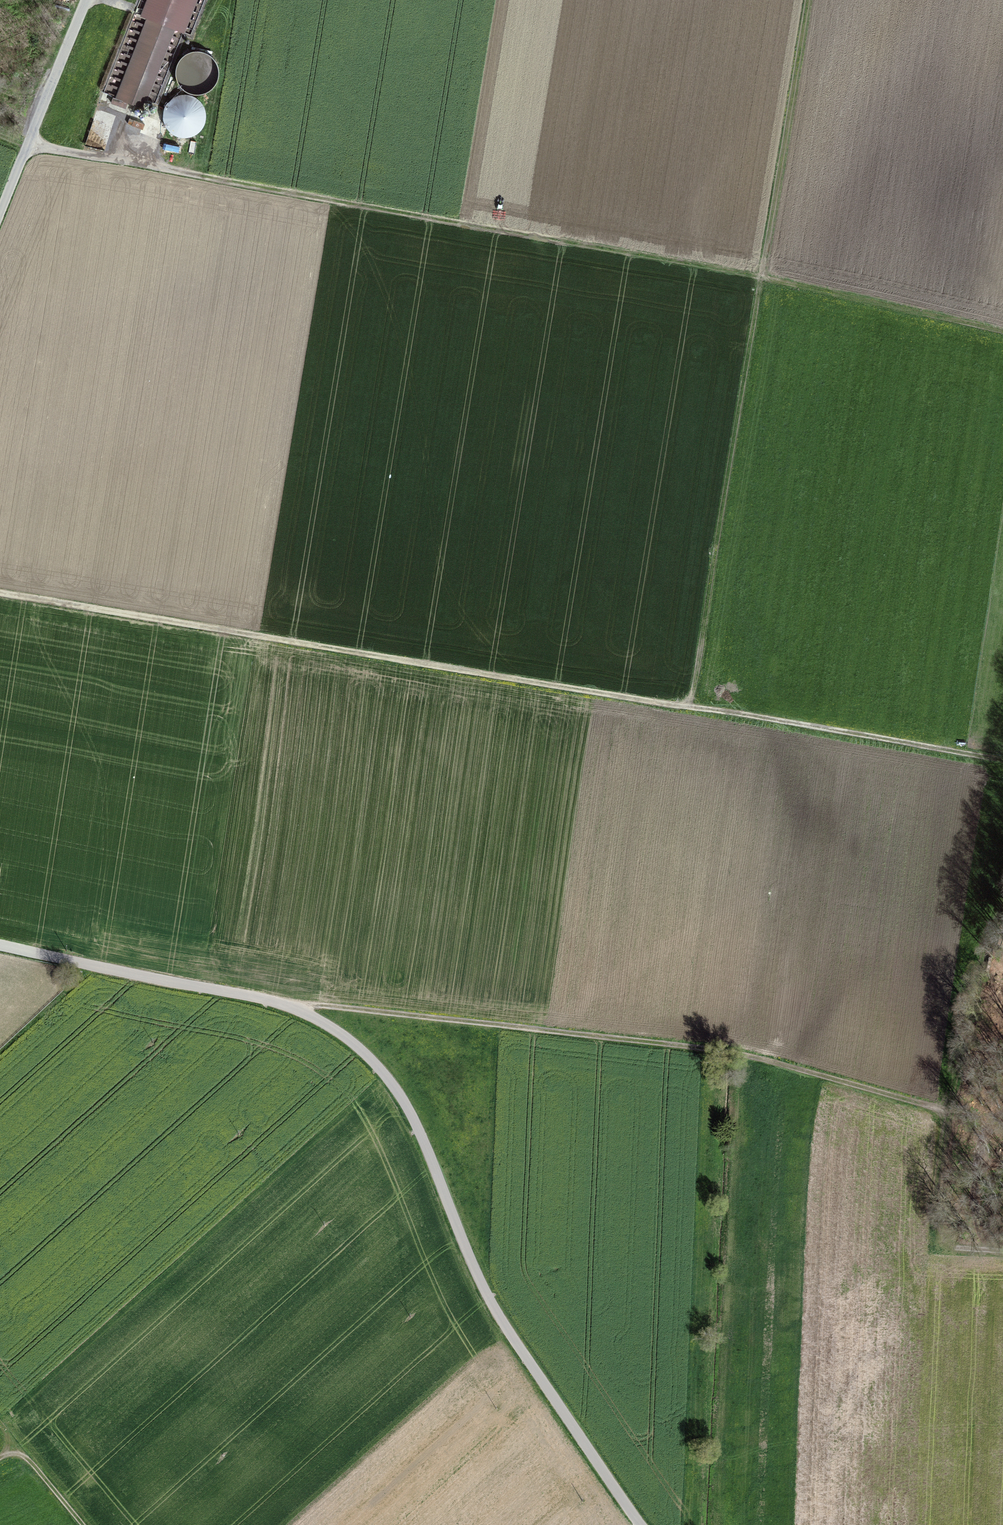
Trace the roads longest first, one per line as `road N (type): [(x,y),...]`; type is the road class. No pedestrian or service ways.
road 1 (track): [(0,596),(1002,763)]
road 2 (track): [(33,144),(758,277),(1002,334)]
road 3 (unclassified): [(641,1524),(508,1332),(411,1116),(351,1041),(288,1005),(0,946)]
road 4 (track): [(288,1005),(711,1049),(934,1108),(946,1124),(941,1234),(960,1248),(1002,1250)]
road 5 (track): [(807,0),(691,711)]
road 6 (tertiary): [(0,223),(92,0)]

